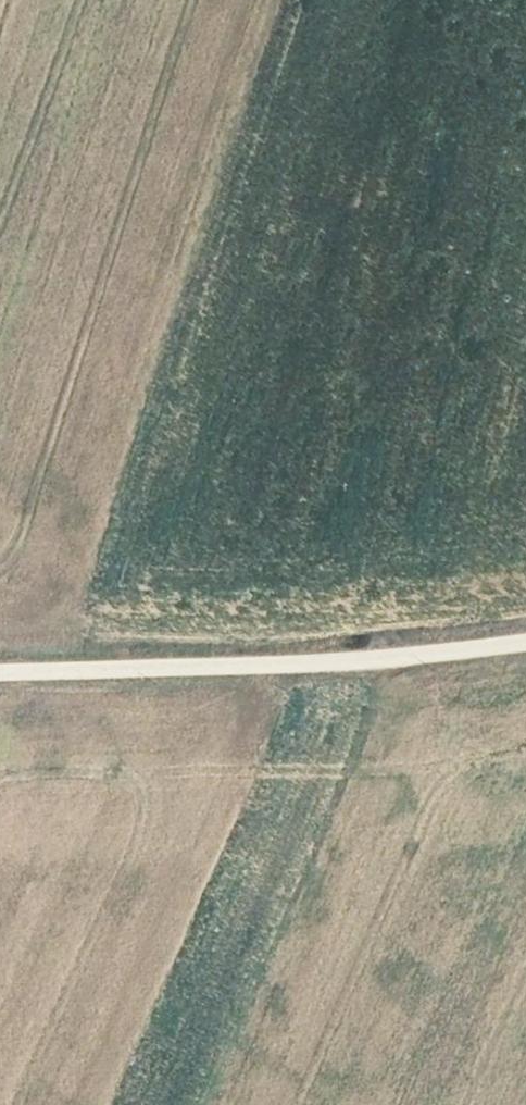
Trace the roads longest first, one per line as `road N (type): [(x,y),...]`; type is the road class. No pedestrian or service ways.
road 1 (track): [(0,673),(303,664),(525,643)]

